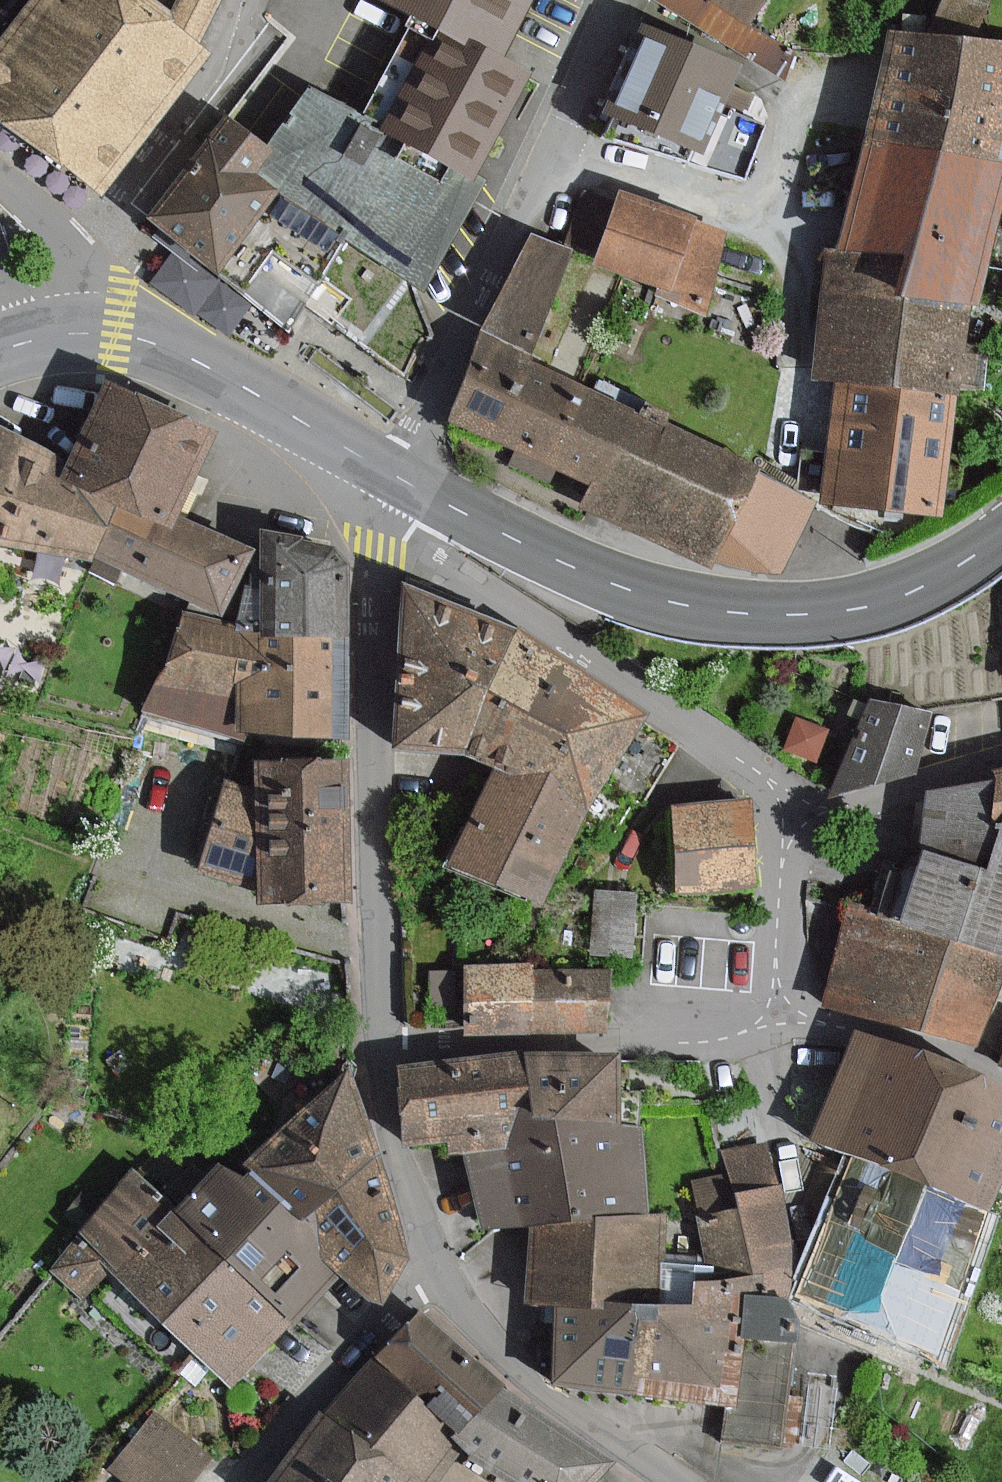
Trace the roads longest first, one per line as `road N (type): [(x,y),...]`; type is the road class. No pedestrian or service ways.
road 1 (secondary): [(398,475),(592,577),(728,611),(817,615),(884,603),(1001,536)]
road 2 (residential): [(398,475),(607,0)]
road 3 (tertiary): [(382,1050),(376,823),(385,534)]
road 4 (residential): [(385,534),(631,686),(800,808)]
road 5 (residential): [(786,1019),(675,1042),(382,1050)]
road 6 (secondary): [(97,332),(194,360),(398,475)]
road 7 (tertiary): [(679,1481),(566,1415),(529,1383),(491,1344),(439,1266)]
road 8 (residential): [(258,1481),(439,1266)]
road 9 (residential): [(1001,1080),(921,1043),(786,1019)]
road 10 (tertiary): [(439,1266),(401,1163),(382,1050)]
road 11 (residential): [(800,808),(784,866),(786,1019)]
road 12 (residential): [(1001,760),(881,799),(800,808)]
road 13 (residential): [(97,332),(86,289),(58,236),(0,189)]

